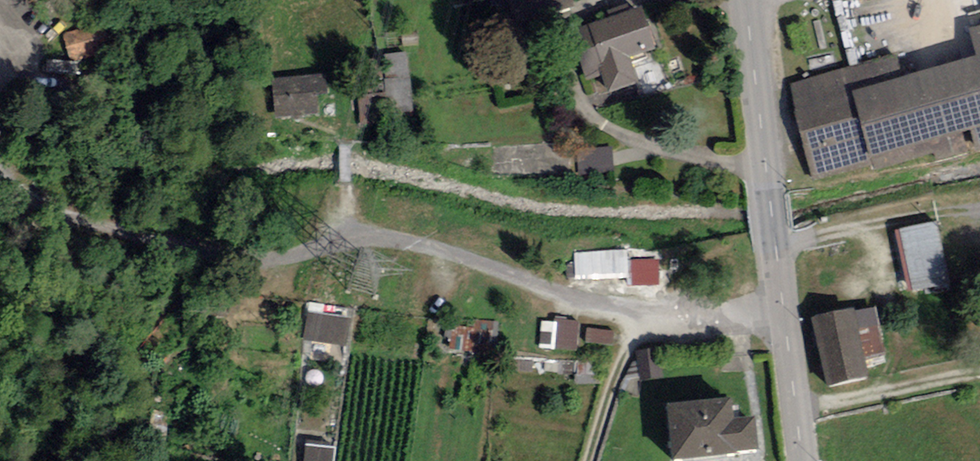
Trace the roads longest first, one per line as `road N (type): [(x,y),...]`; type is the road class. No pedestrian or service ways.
road 1 (track): [(784,311),(646,318),(388,241),(259,259),(80,232),(20,186),(6,126),(11,76),(0,58)]
road 2 (secondary): [(802,460),(745,0)]
road 3 (track): [(646,318),(623,357),(588,460)]

